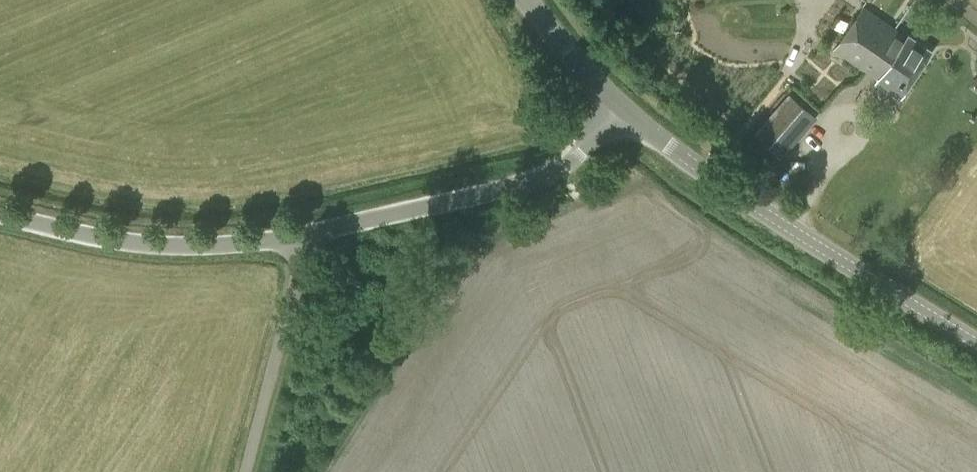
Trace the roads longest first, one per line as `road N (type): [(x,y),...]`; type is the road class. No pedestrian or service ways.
road 1 (tertiary): [(618,105),(708,175),(976,343)]
road 2 (unclassified): [(298,231),(517,188),(566,165),(618,105)]
road 3 (unclassified): [(0,216),(158,247),(298,231)]
road 4 (unclassified): [(243,471),(301,280),(298,231)]
road 5 (tertiary): [(618,105),(529,0)]

